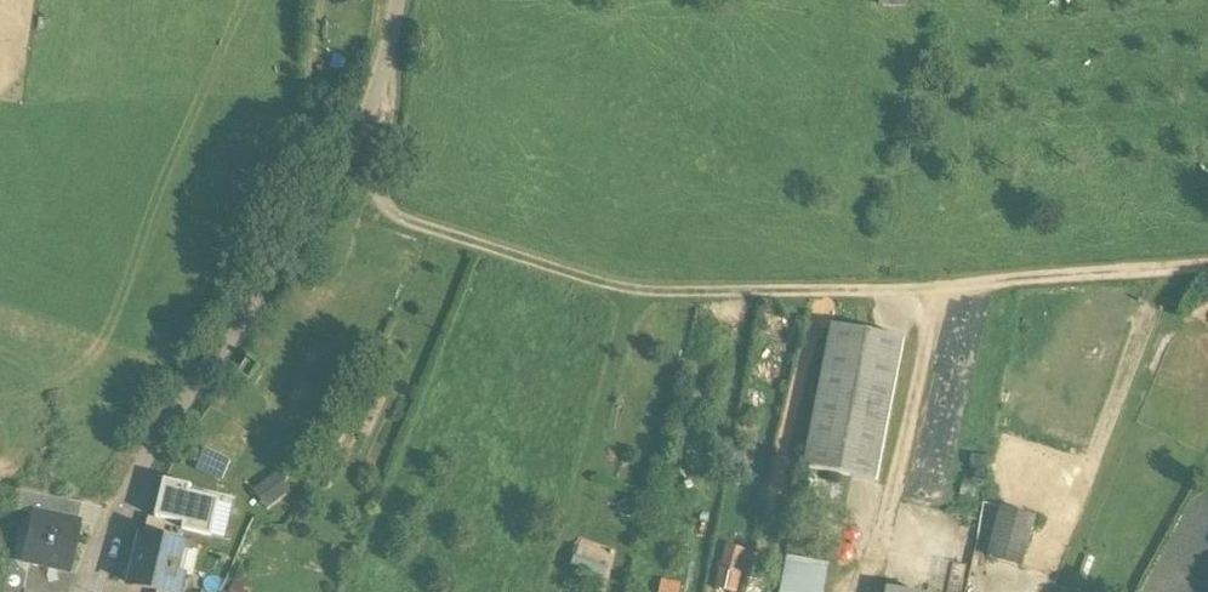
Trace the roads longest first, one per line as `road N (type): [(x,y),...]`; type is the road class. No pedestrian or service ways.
road 1 (track): [(331,201),(628,295),(876,293),(1207,270)]
road 2 (track): [(86,591),(135,493),(331,201)]
road 3 (track): [(331,201),(385,56),(396,0)]

